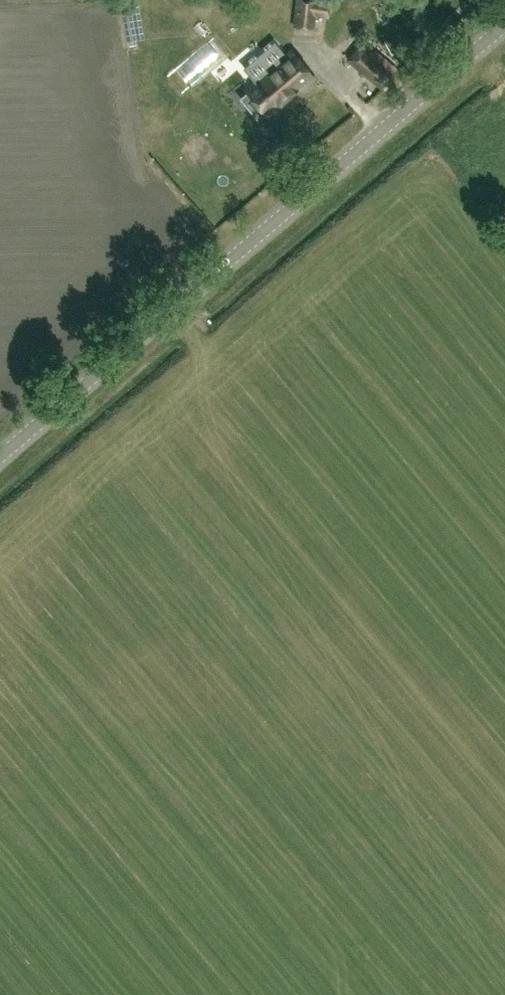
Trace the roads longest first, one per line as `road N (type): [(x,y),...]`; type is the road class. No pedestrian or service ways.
road 1 (tertiary): [(0,462),(504,28)]

